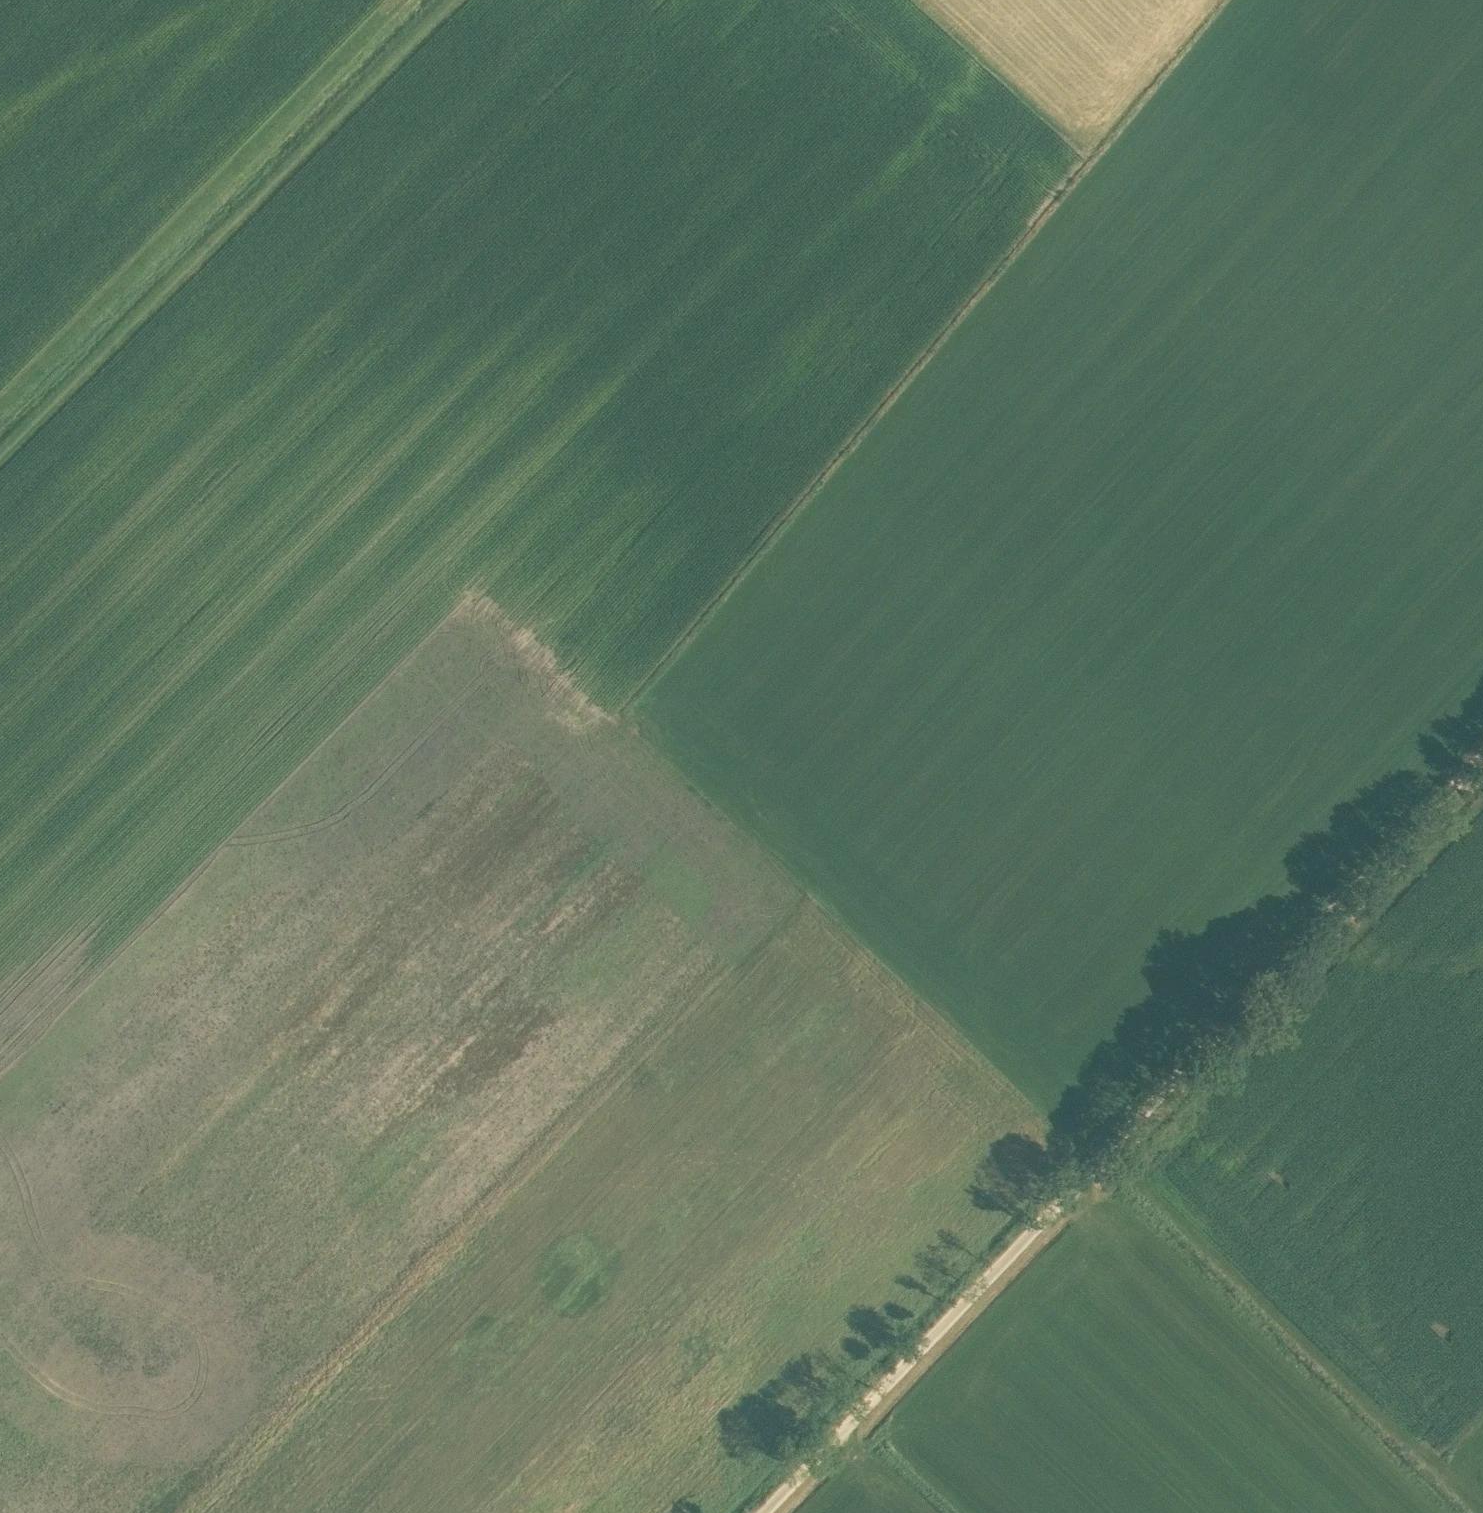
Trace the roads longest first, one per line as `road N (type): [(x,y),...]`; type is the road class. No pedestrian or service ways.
road 1 (unclassified): [(769,1512),(1482,769)]

